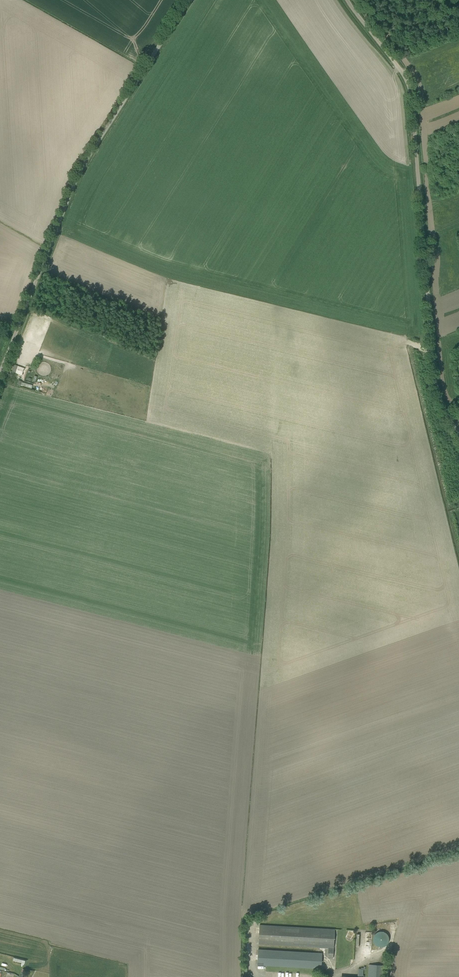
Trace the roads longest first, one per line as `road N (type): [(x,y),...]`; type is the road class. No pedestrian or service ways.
road 1 (unclassified): [(458,431),(437,388),(410,90),(348,0)]
road 2 (unclassified): [(0,374),(76,182),(189,0)]

